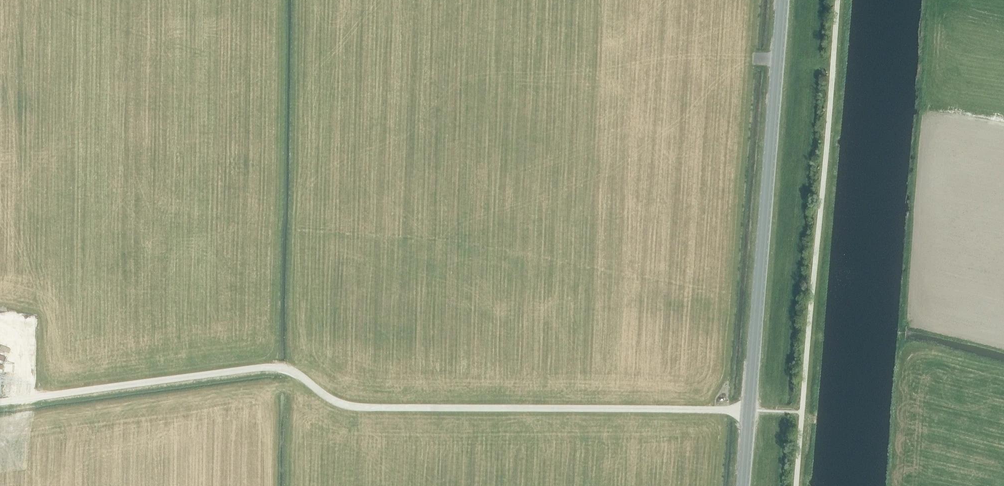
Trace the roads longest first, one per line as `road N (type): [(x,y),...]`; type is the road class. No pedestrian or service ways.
road 1 (secondary): [(782,0),(743,485)]

